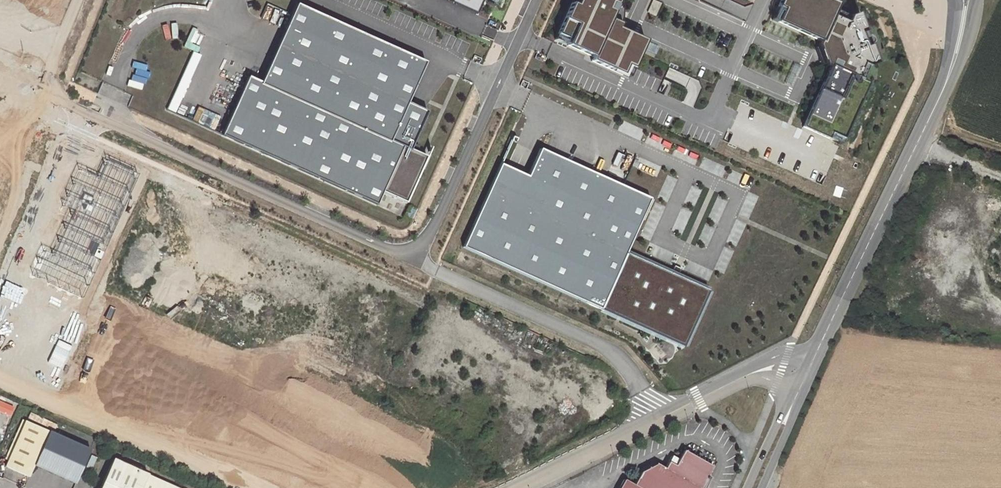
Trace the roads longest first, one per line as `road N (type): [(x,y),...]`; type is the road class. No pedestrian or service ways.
road 1 (residential): [(57,99),(419,260)]
road 2 (unclassified): [(946,81),(804,375)]
road 3 (residential): [(419,260),(609,347),(668,411)]
road 4 (unclassified): [(419,260),(537,0)]
road 5 (residential): [(511,487),(668,411)]
road 6 (residential): [(668,411),(761,368),(804,375)]
road 7 (unclassified): [(804,375),(753,487)]

